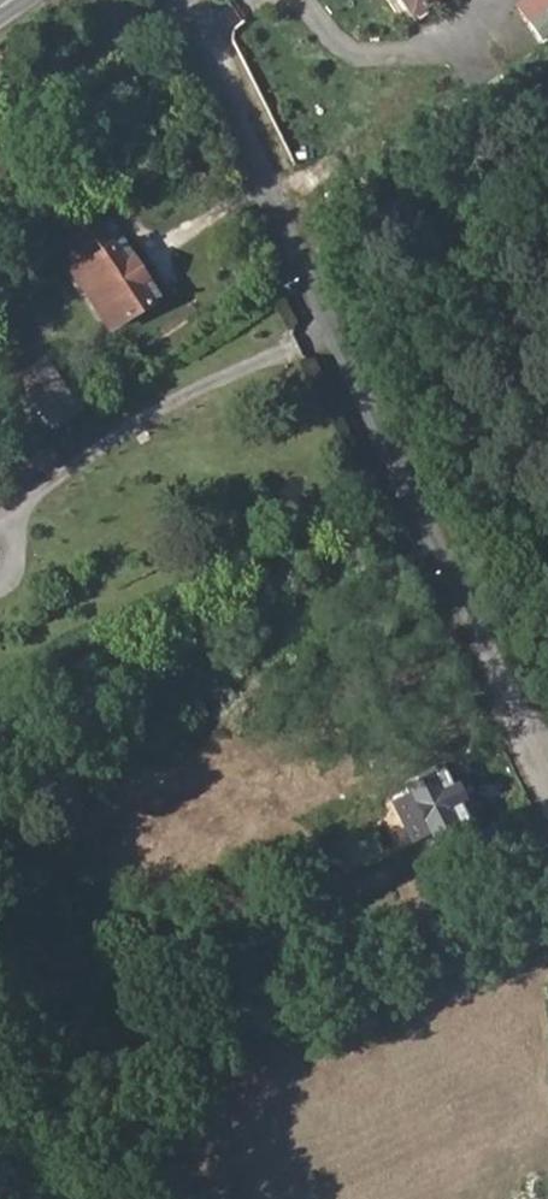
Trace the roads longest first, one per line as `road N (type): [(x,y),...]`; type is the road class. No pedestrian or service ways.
road 1 (unclassified): [(547,734),(178,0)]

